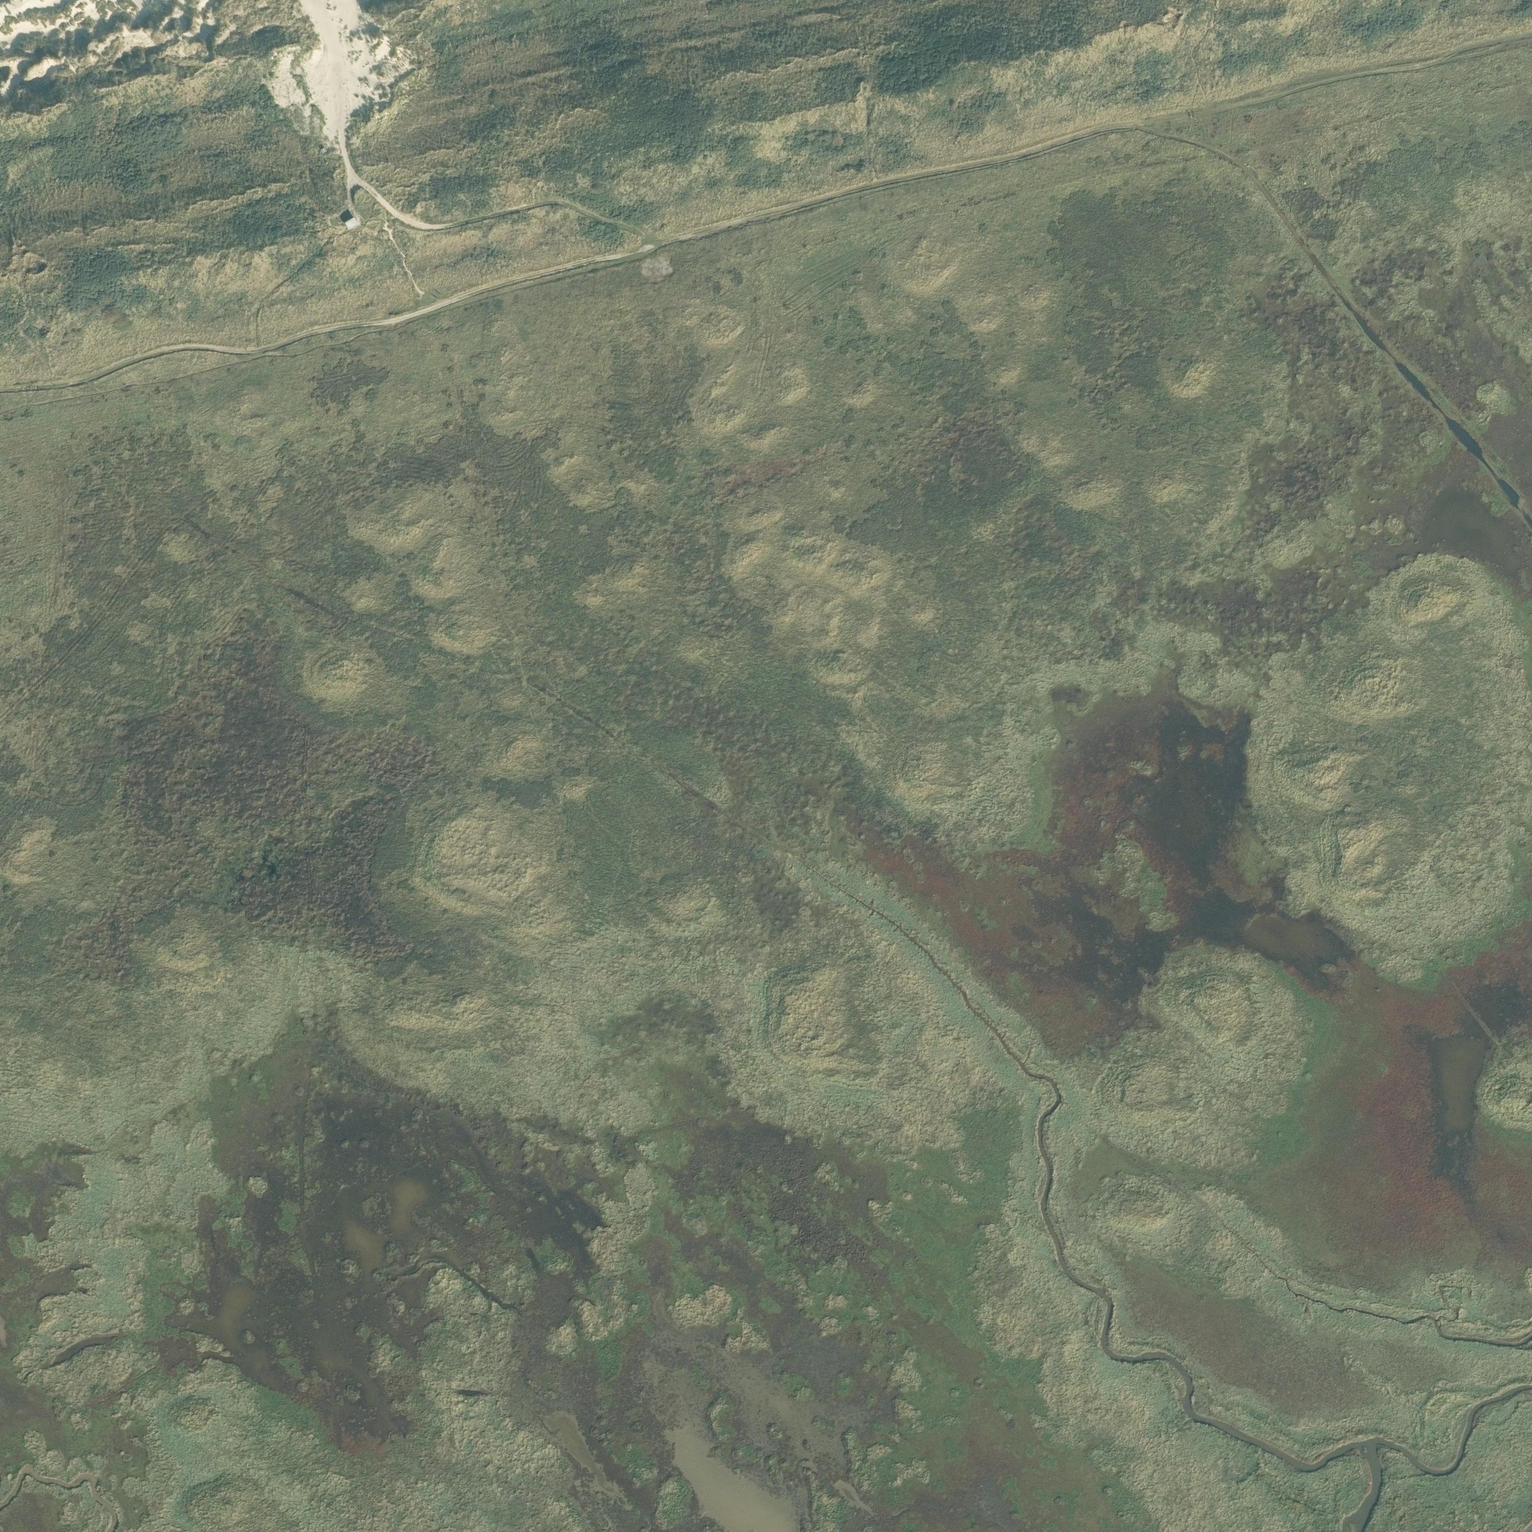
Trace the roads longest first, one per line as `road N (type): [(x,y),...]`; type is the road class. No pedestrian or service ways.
road 1 (track): [(0,390),(87,379),(168,351),(255,351),(394,321),(651,246)]
road 2 (track): [(1144,126),(1247,173),(1388,359),(1531,527)]
road 3 (track): [(651,246),(634,230),(561,204),(437,228),(399,217),(354,175),(345,154),(335,60),(310,0)]
road 4 (track): [(651,246),(1144,126)]
road 5 (track): [(1144,126),(1531,37)]

